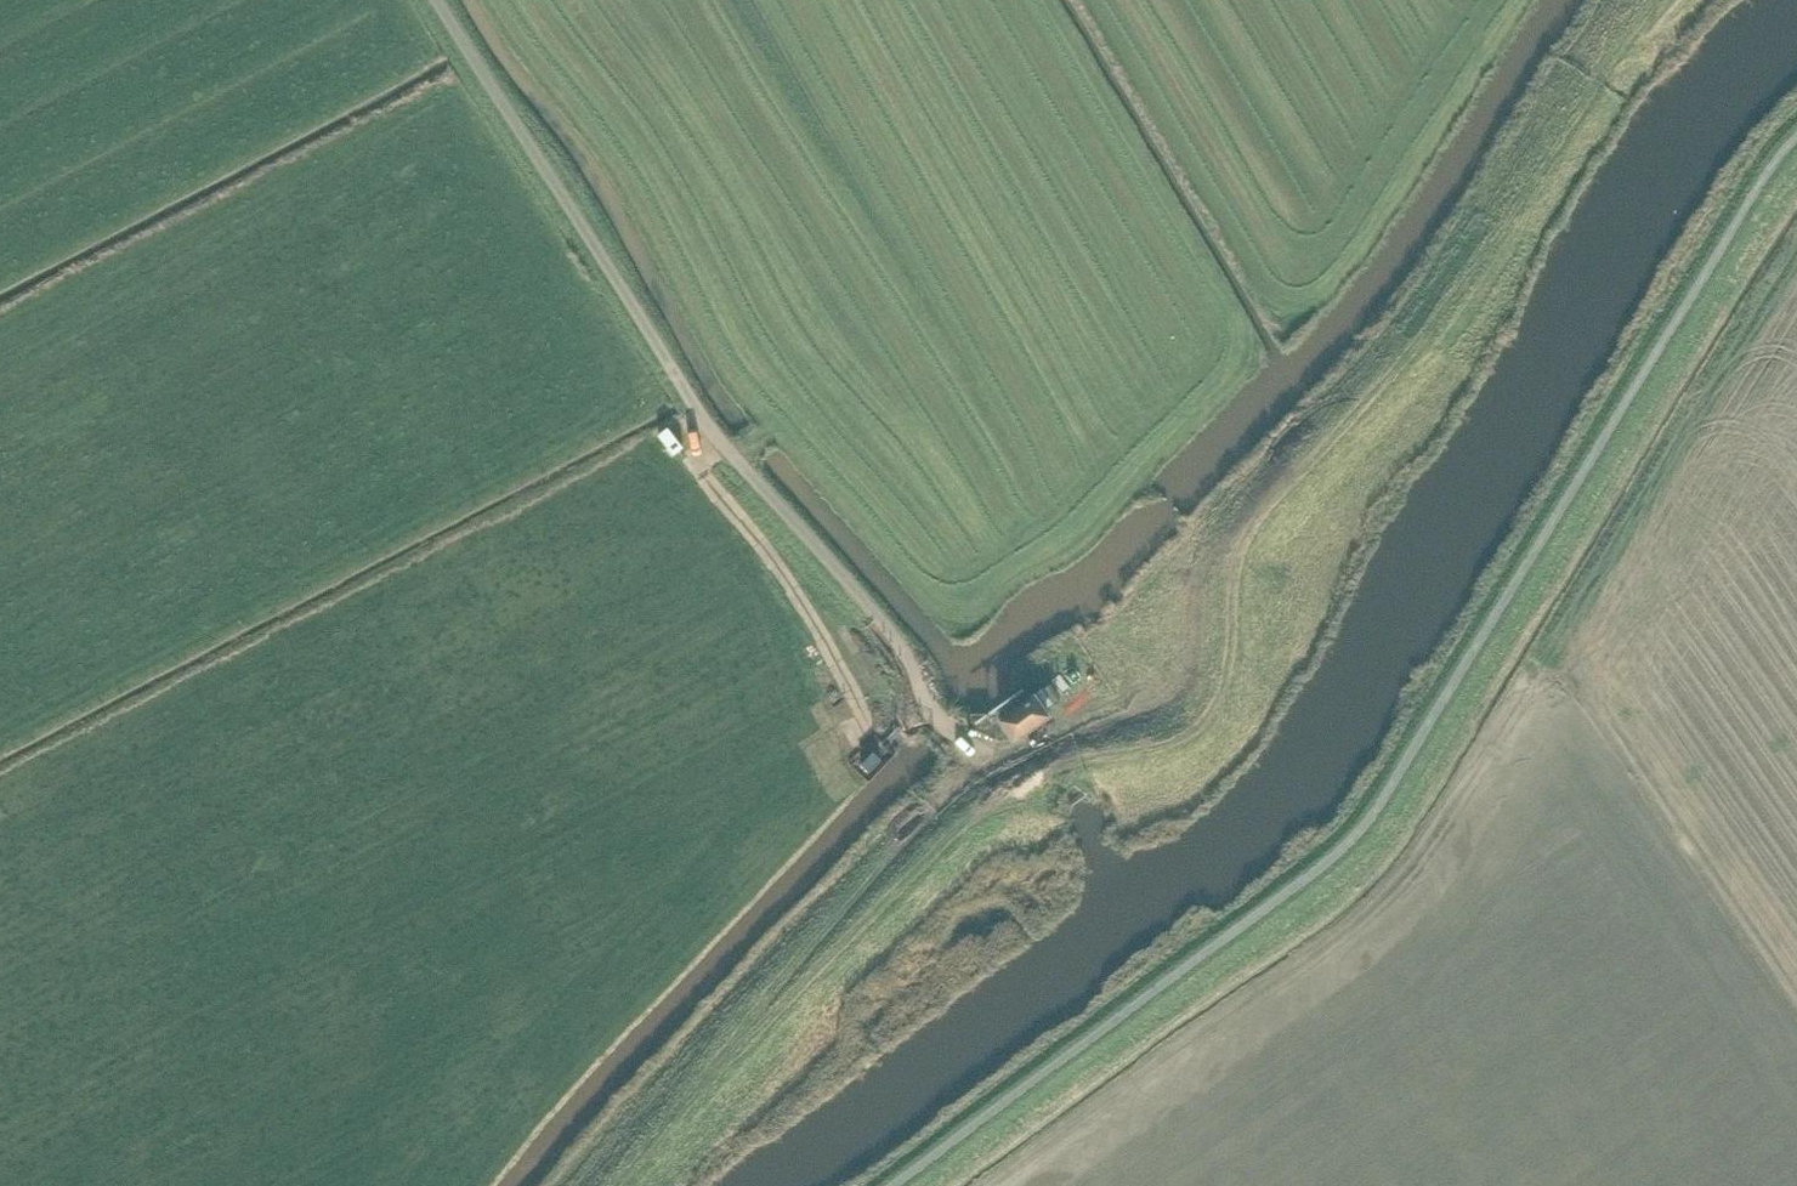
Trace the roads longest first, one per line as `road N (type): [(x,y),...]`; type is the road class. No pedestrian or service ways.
road 1 (unclassified): [(941,724),(888,631),(699,411),(434,0)]
road 2 (track): [(696,1119),(701,1076),(974,755)]

